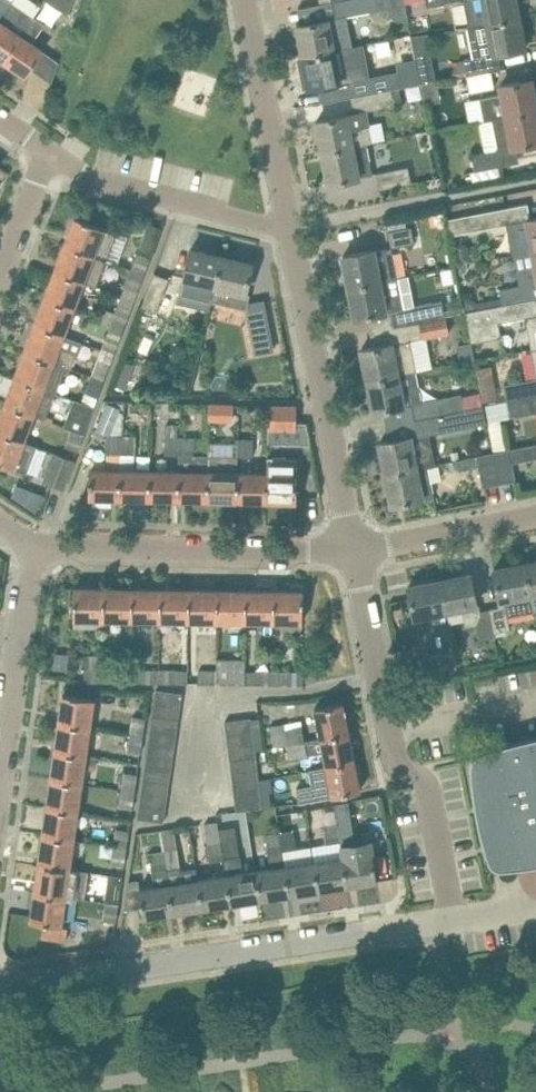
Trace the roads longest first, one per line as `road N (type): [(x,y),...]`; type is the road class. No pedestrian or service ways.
road 1 (residential): [(0,985),(430,923)]
road 2 (residential): [(453,919),(427,783),(396,761),(354,550)]
road 3 (residential): [(354,550),(288,228)]
road 4 (residential): [(354,550),(31,541)]
road 5 (residential): [(535,180),(288,228)]
road 6 (residential): [(288,228),(51,160)]
road 7 (residential): [(0,774),(31,541)]
road 8 (residential): [(288,228),(244,0)]
road 9 (residential): [(535,514),(354,550)]
road 10 (residential): [(0,292),(51,160)]

